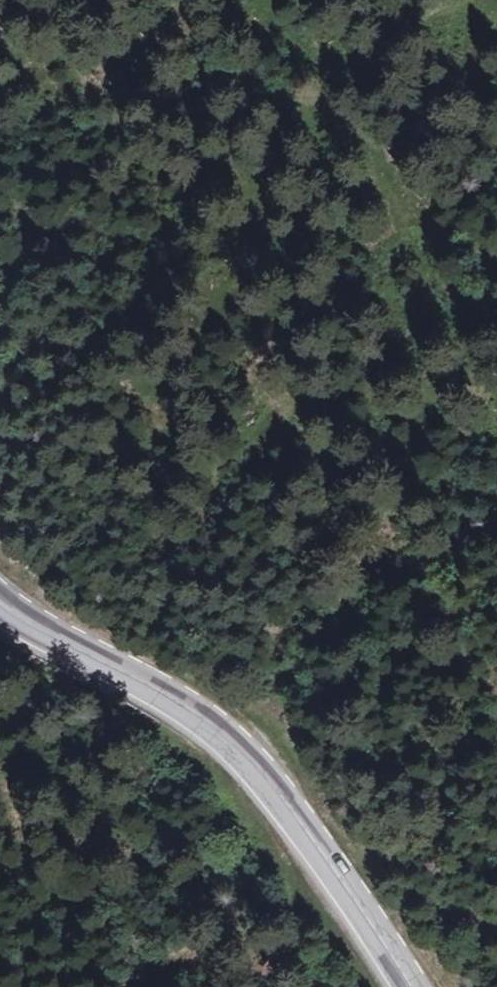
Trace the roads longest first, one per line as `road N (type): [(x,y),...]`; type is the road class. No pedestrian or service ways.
road 1 (secondary): [(0,603),(233,745),(408,986)]

